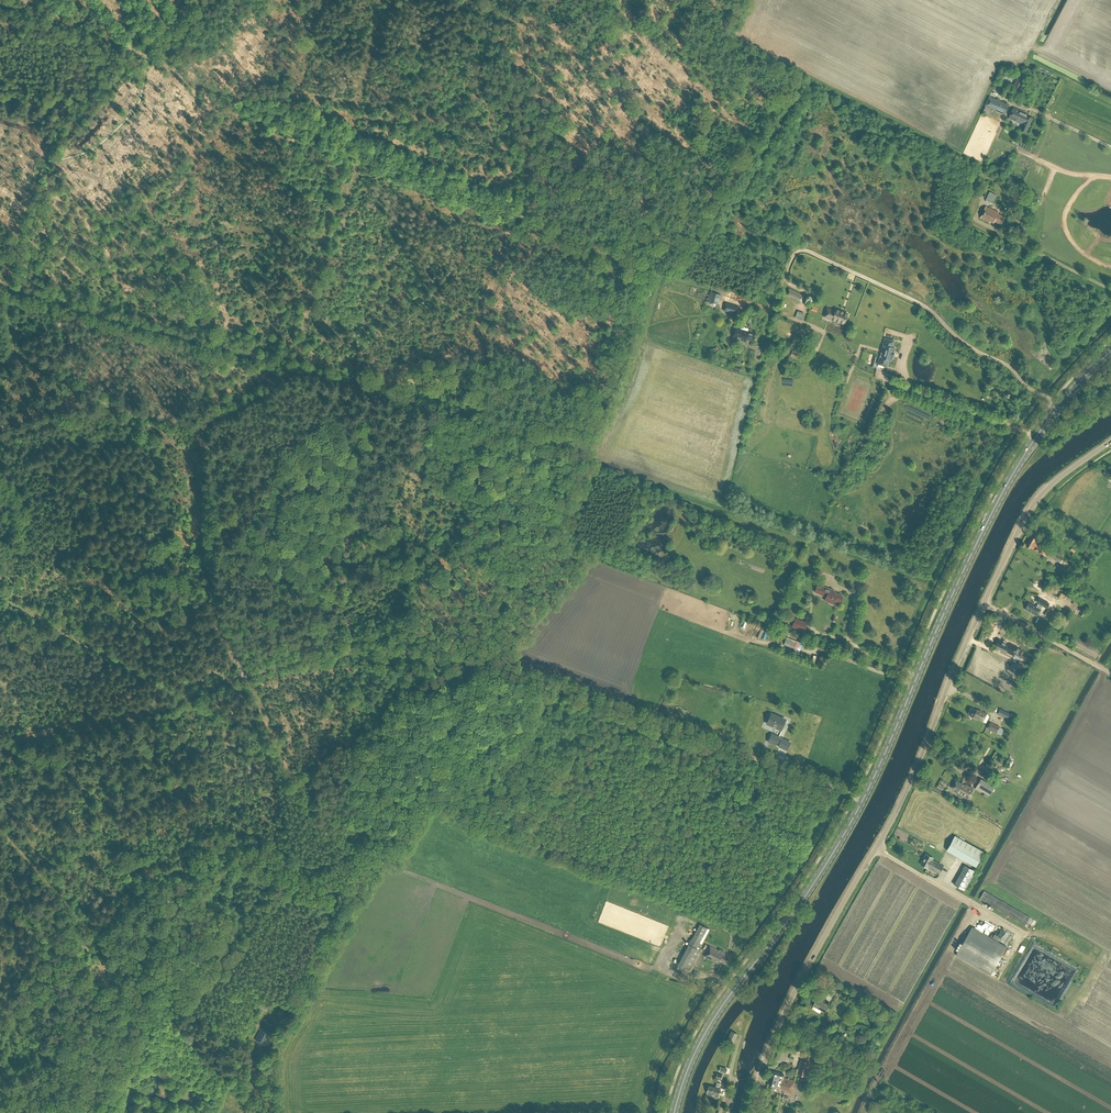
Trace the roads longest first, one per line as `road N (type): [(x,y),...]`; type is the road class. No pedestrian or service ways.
road 1 (primary): [(673,1112),(715,1015),(844,835),(1014,472),(1110,350)]
road 2 (unclassified): [(751,1112),(782,1017),(890,825),(984,603)]
road 3 (track): [(892,181),(824,199),(800,251),(748,233),(741,221),(742,199),(772,135),(808,88),(826,93),(842,119),(938,170)]
road 4 (track): [(598,246),(147,54)]
road 5 (track): [(0,1075),(42,1059),(91,1012),(228,835),(260,839),(304,869),(351,856)]
road 6 (track): [(480,657),(855,795)]
road 7 (track): [(1058,407),(917,302),(802,250),(785,277),(807,295),(803,310)]
road 8 (track): [(741,0),(733,46),(794,79),(677,276)]
road 9 (track): [(1031,355),(1052,373),(1059,366),(1021,268),(942,243),(923,228),(919,195),(892,181),(898,191)]
road 10 (track): [(290,368),(11,289)]
road 11 (track): [(598,246),(656,104),(629,89),(668,0)]
road 12 (track): [(585,457),(352,386)]
road 13 (track): [(480,657),(585,457)]
road 14 (unclassified): [(984,603),(1033,504),(1110,440)]
road 15 (track): [(585,457),(617,391),(652,267)]
road 16 (track): [(294,1000),(392,828)]
road 17 (track): [(392,828),(480,657)]
road 18 (track): [(143,53),(0,8)]
road 19 (unclassified): [(1110,674),(984,603)]
road 20 (track): [(772,304),(652,267)]

